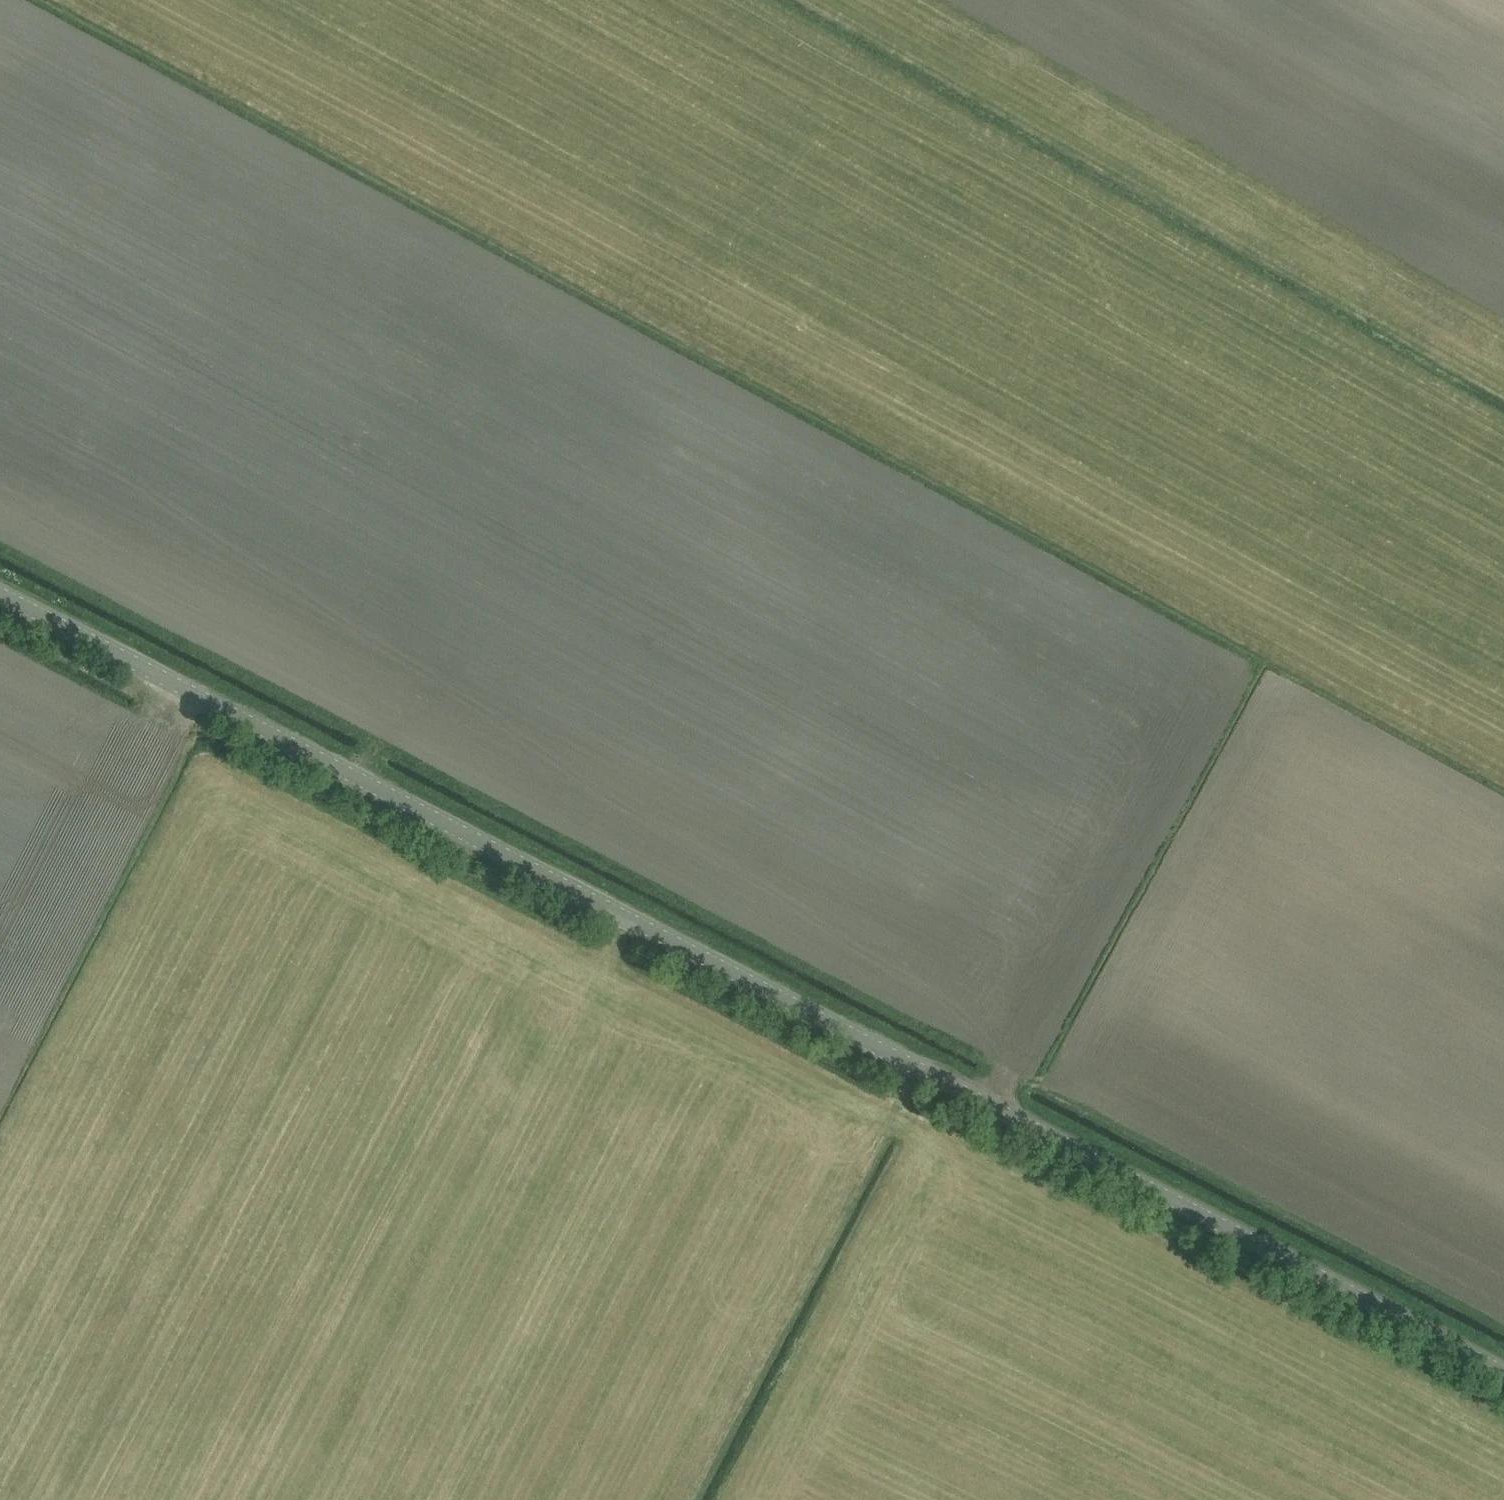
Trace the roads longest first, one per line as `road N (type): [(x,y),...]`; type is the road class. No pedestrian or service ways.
road 1 (unclassified): [(1503,1379),(0,597)]

